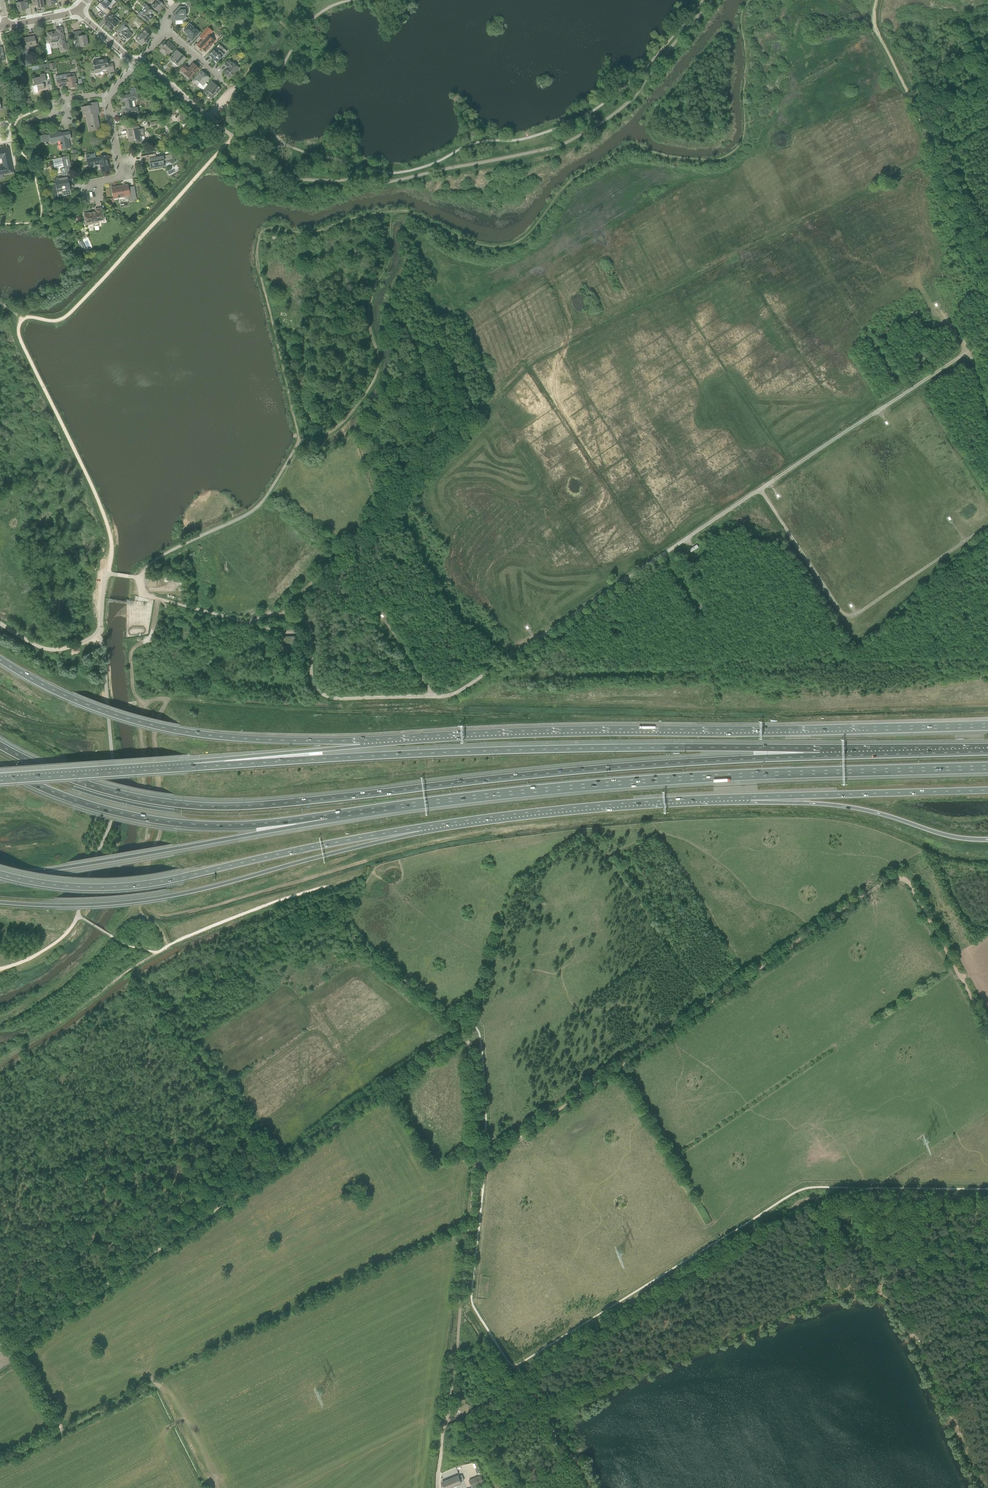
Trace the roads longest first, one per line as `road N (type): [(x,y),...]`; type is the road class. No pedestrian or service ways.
road 1 (motorway): [(821,755),(588,769),(233,806),(112,790),(0,745)]
road 2 (track): [(463,1038),(18,1350),(59,1427),(0,1462)]
road 3 (track): [(486,1158),(897,878),(913,887),(987,1029)]
road 4 (motorway): [(320,818),(634,782),(987,768)]
road 5 (motorway): [(821,755),(586,749),(184,768)]
road 6 (trunk): [(979,723),(368,740)]
road 7 (track): [(233,138),(64,318),(29,317),(18,328),(112,545)]
road 8 (track): [(524,1379),(809,1201),(987,1198)]
road 9 (track): [(281,615),(308,624),(311,680),(325,695),(445,697),(664,557)]
road 10 (motorway): [(0,902),(164,897),(421,828)]
road 11 (trunk): [(0,874),(76,887),(151,884),(421,828)]
road 12 (track): [(664,557),(987,339)]
road 13 (trunk): [(368,740),(179,731),(104,712),(0,661)]
road 14 (trunk): [(421,828),(750,797)]
road 15 (motorway): [(0,767),(75,800),(145,818),(228,825),(320,818)]
road 16 (motorway): [(0,878),(320,818)]
road 17 (track): [(760,490),(848,616),(987,525)]
road 18 (track): [(102,635),(114,804),(78,916)]
road 19 (track): [(987,281),(874,23)]
road 20 (trunk): [(750,797),(846,807),(987,840)]
road 21 (trunk): [(750,797),(987,791)]
road 22 (track): [(136,578),(160,557),(250,512),(301,441)]
road 23 (track): [(261,234),(258,266),(301,441)]
road 24 (track): [(301,441),(340,424),(373,382),(379,358),(369,313),(379,279)]
road 25 (motorway): [(368,740),(184,768)]
road 26 (motorway): [(184,768),(0,781)]
road 27 (track): [(457,1341),(477,1159)]
road 28 (unclassified): [(107,574),(99,628),(87,640),(53,650),(0,624)]
road 29 (motorway): [(987,752),(821,755)]
road 30 (track): [(511,1388),(446,1426),(457,1341)]
road 31 (unclassified): [(250,625),(154,598),(136,578),(112,574)]
road 32 (track): [(477,1159),(463,1038)]

